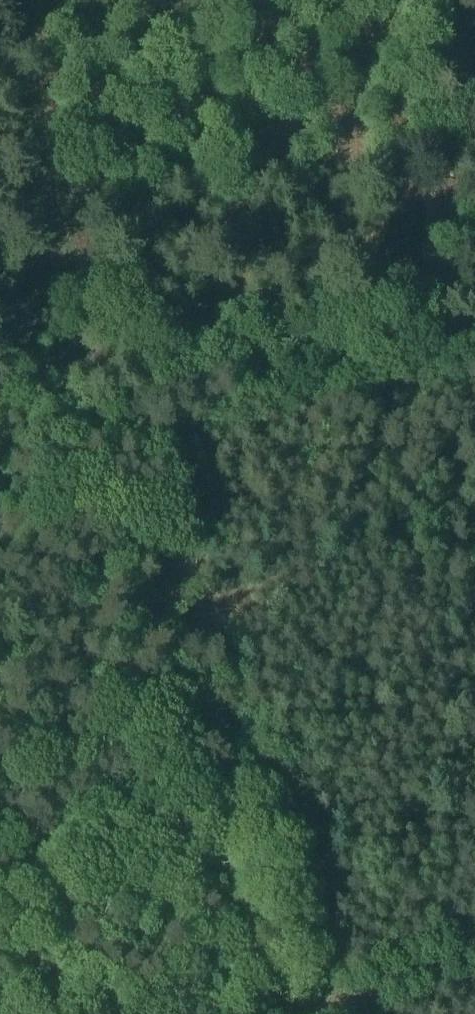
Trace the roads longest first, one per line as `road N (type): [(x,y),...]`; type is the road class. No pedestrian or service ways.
road 1 (track): [(0,406),(54,373),(79,329),(147,367),(189,372),(432,325),(439,0)]
road 2 (track): [(47,0),(79,329)]
road 3 (track): [(306,1013),(474,943)]

